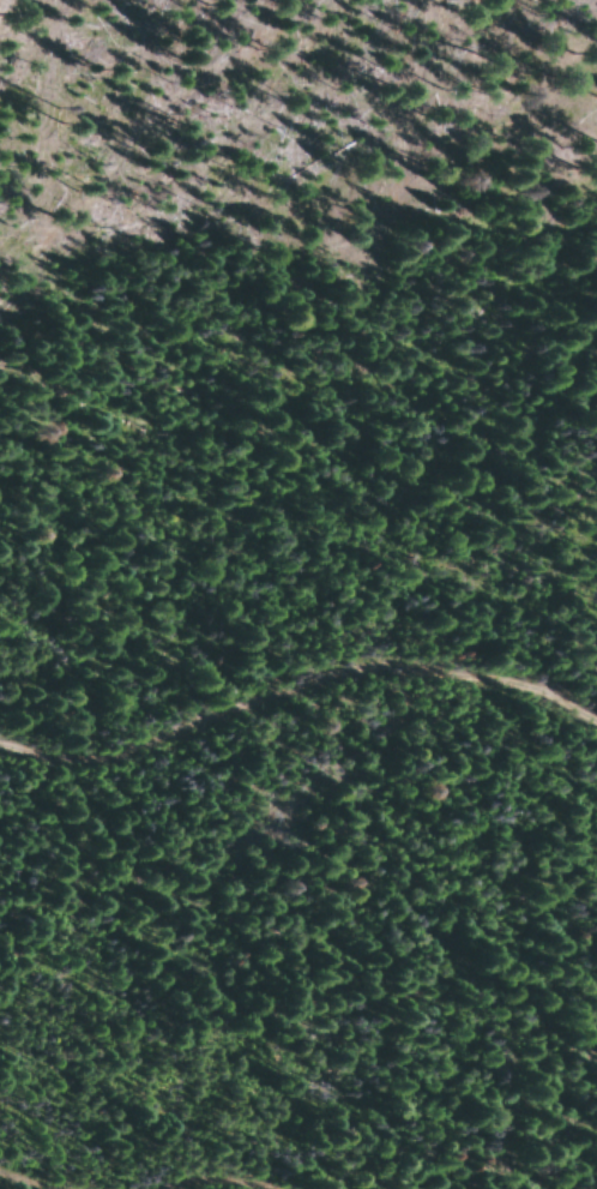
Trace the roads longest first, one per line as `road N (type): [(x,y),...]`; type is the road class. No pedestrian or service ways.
road 1 (track): [(0,669),(336,689),(521,681),(596,734)]
road 2 (track): [(310,1188),(0,1126)]

